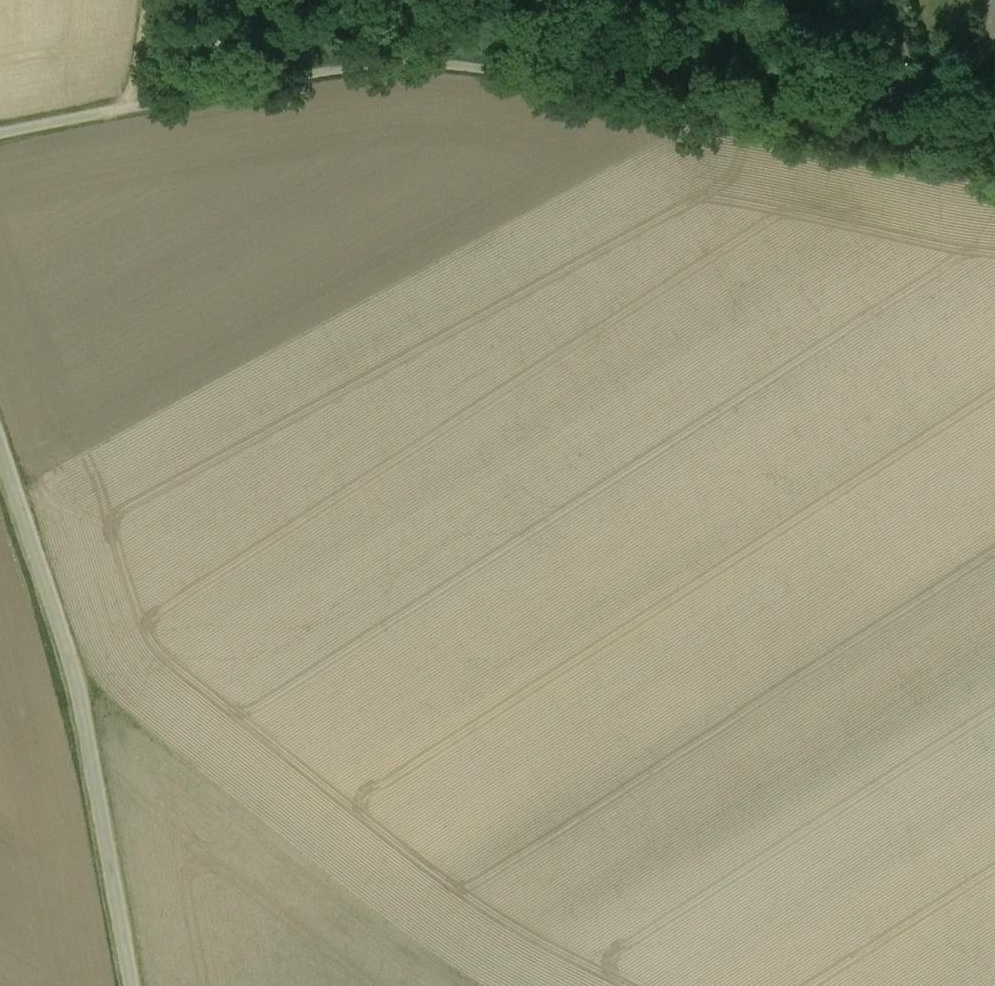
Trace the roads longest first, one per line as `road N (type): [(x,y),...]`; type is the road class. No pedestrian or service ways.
road 1 (unclassified): [(0,445),(77,677),(132,985)]

